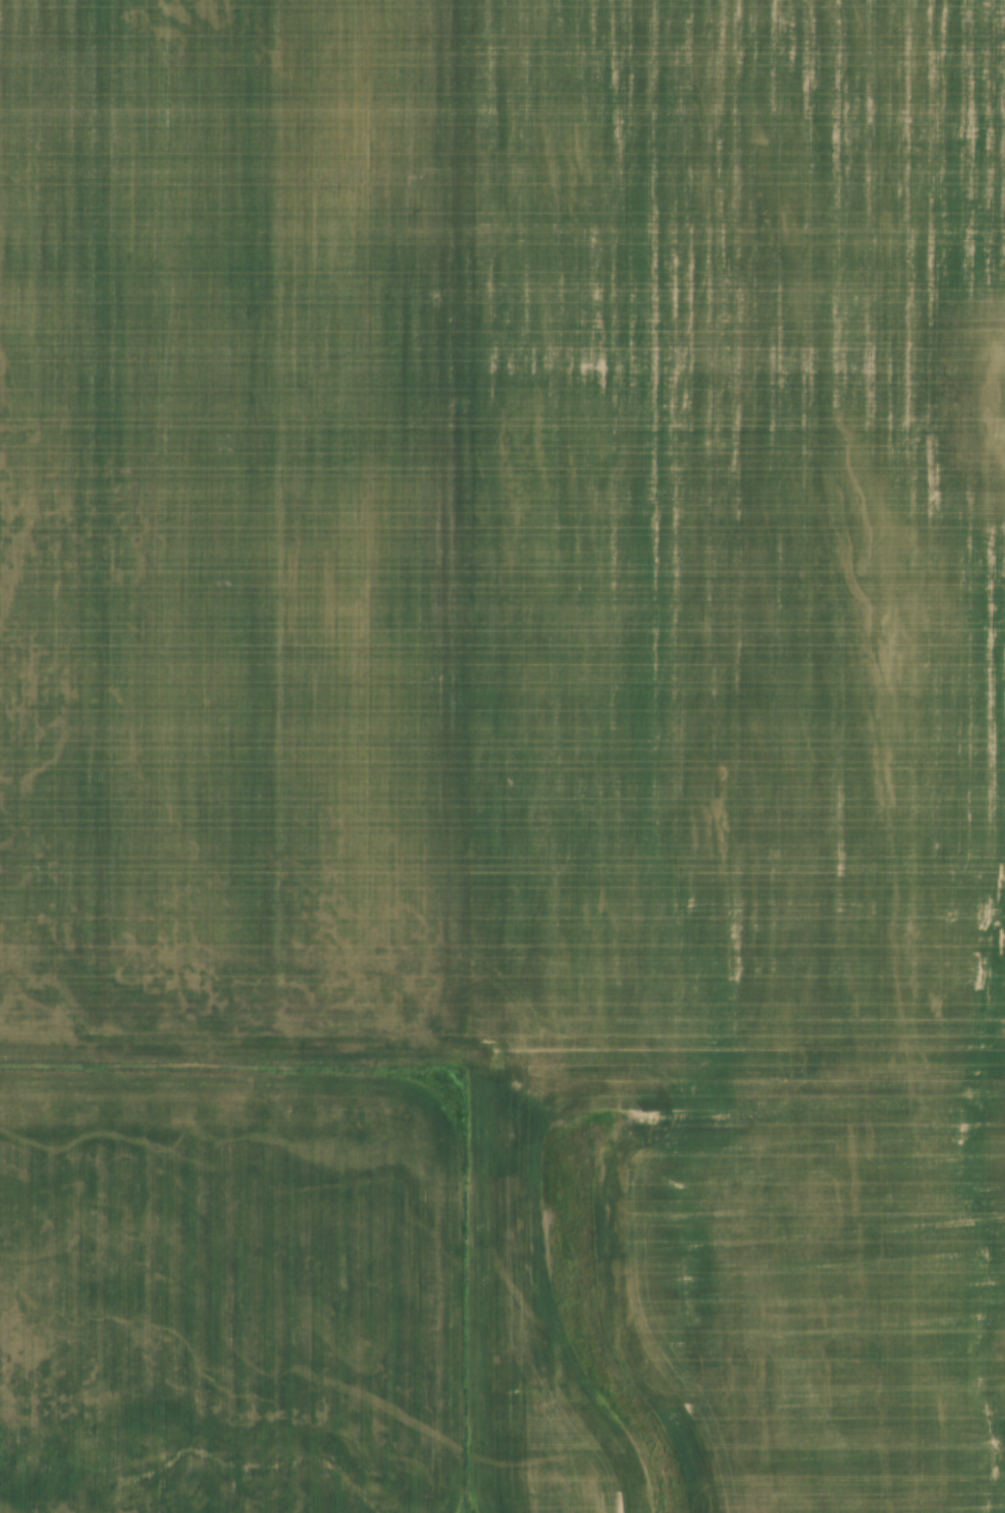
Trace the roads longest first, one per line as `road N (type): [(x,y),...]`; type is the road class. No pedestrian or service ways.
road 1 (track): [(1004,1088),(502,1080),(471,1057),(431,1048),(0,1057)]

